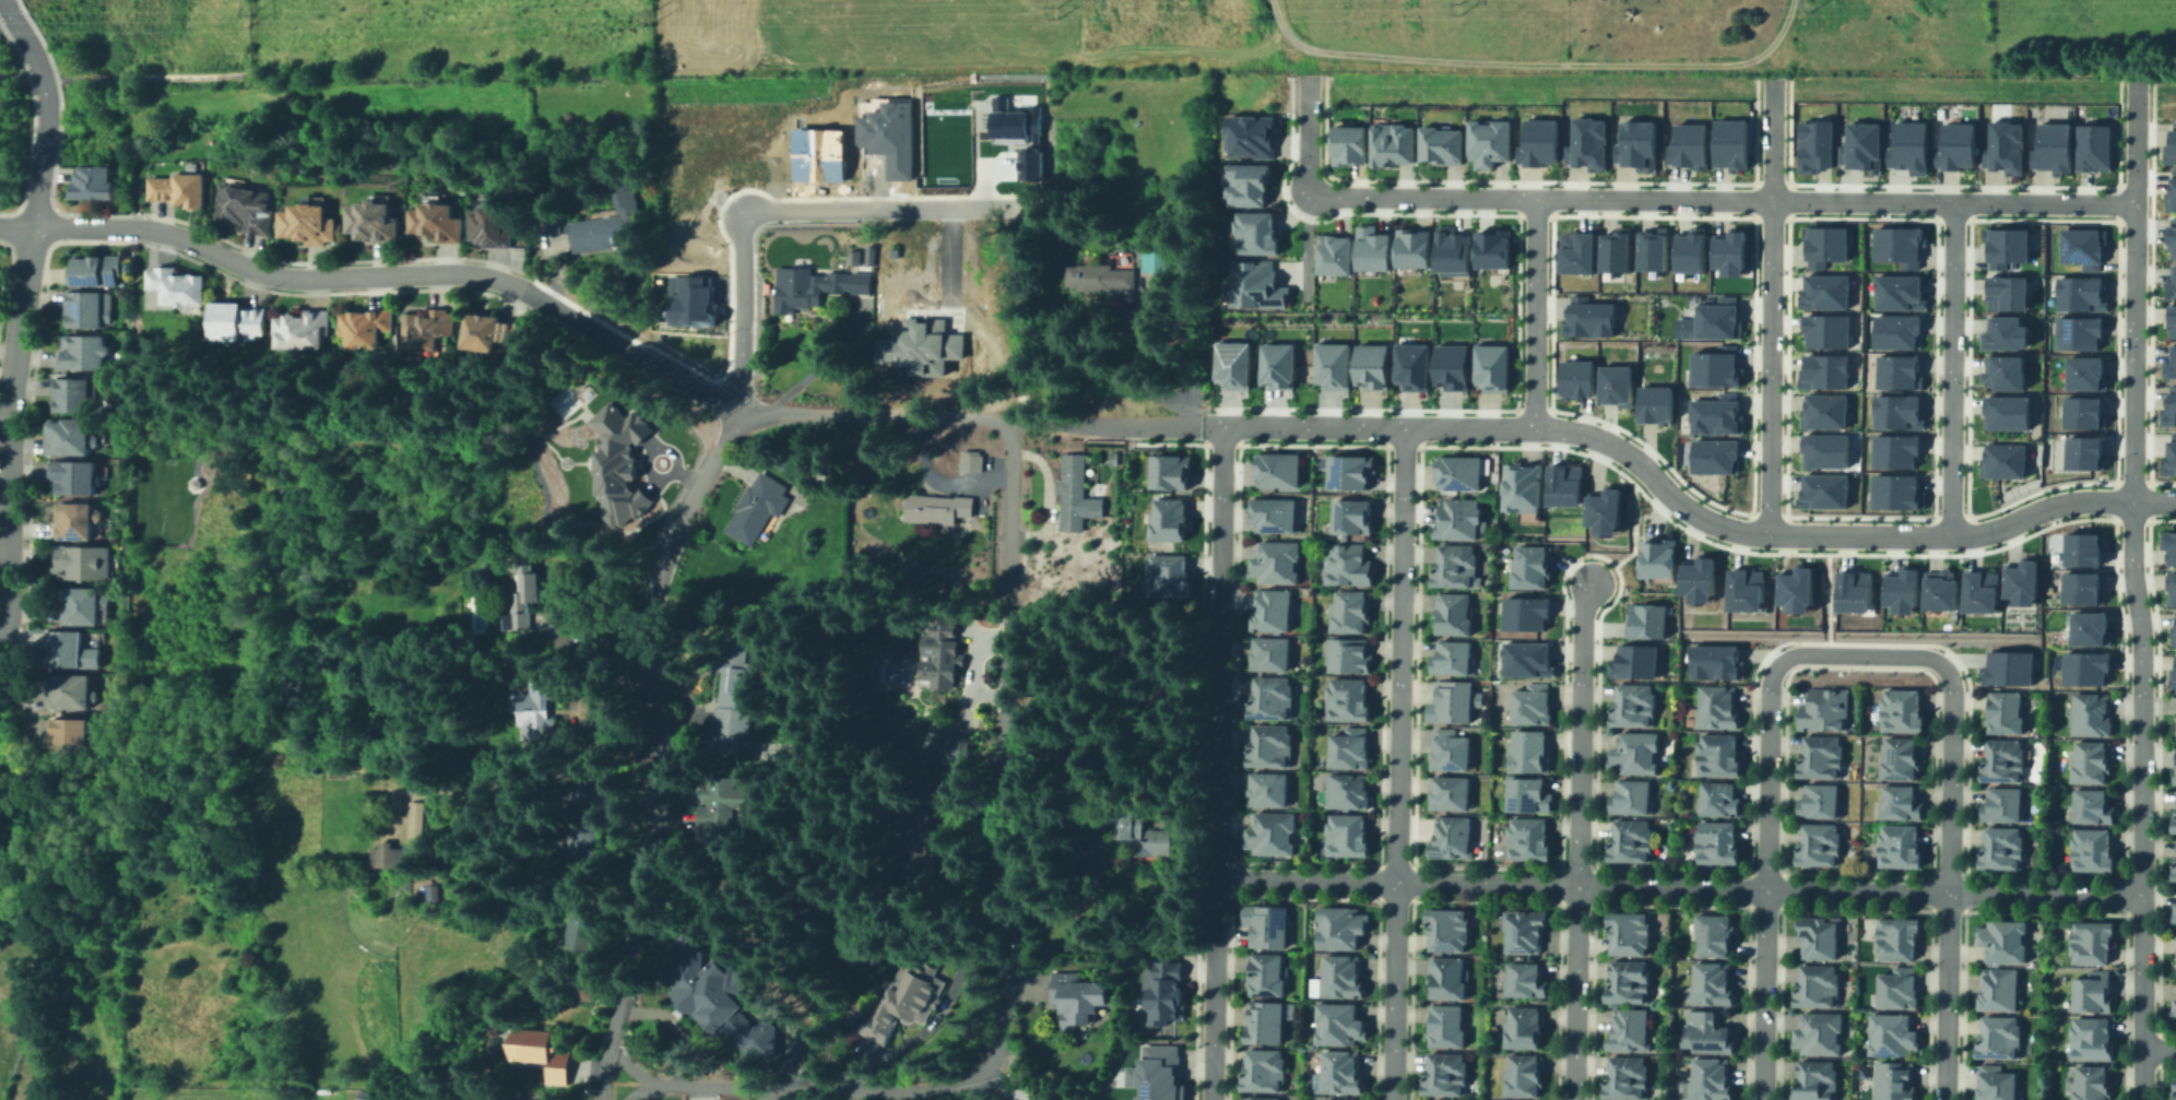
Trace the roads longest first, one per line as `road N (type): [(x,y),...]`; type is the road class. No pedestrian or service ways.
road 1 (residential): [(610,1048),(655,1083),(899,1087),(967,1078),(996,1055),(1004,1037),(996,689),(1009,424)]
road 2 (residential): [(2175,502),(2066,502),(1972,534),(1754,533),(1706,521),(1616,445),(1573,428),(1209,425)]
road 3 (residential): [(1215,878),(2142,897)]
road 4 (residential): [(1314,190),(2136,202)]
road 5 (residential): [(603,1099),(662,767),(652,674),(655,573),(724,443),(745,425)]
road 6 (residential): [(1400,425),(1393,1099)]
road 7 (residential): [(4,0),(37,61),(46,117),(9,392),(0,620)]
road 8 (residential): [(2133,501),(2144,1099)]
road 9 (residential): [(0,226),(134,226),(272,273),(454,271),(530,292)]
road 10 (residential): [(1589,579),(1574,1099)]
road 11 (residential): [(1859,655),(1931,659),(1951,683),(1947,1099)]
road 12 (residential): [(1763,1099),(1773,675),(1790,655),(1859,655)]
road 13 (residential): [(1771,533),(1774,80)]
road 14 (residential): [(2137,81),(2133,501)]
road 15 (residential): [(1135,424),(821,414),(745,425)]
road 16 (residential): [(1952,535),(1953,201)]
road 17 (residential): [(1214,944),(1218,611)]
road 18 (residential): [(741,216),(759,208),(1036,206)]
road 19 (residential): [(745,425),(530,292)]
road 20 (residential): [(1534,196),(1530,427)]
road 21 (residential): [(713,406),(734,376),(741,216)]
road 22 (residential): [(1218,611),(1220,425)]
road 23 (residential): [(1211,1099),(1214,944)]

